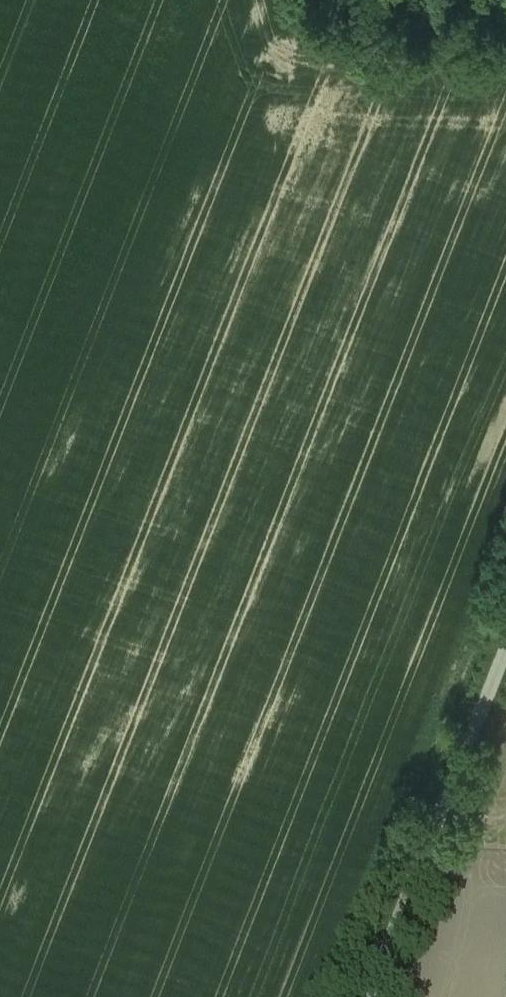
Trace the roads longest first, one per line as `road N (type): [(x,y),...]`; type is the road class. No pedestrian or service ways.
road 1 (unclassified): [(505,671),(378,996)]

